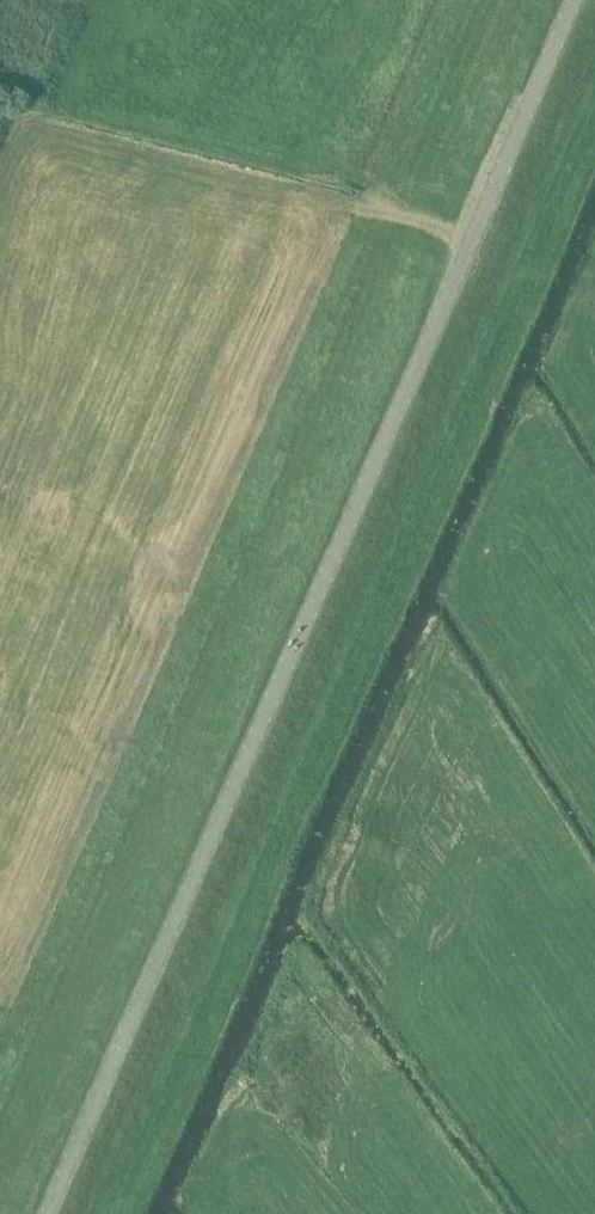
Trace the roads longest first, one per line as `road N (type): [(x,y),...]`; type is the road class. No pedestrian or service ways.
road 1 (unclassified): [(569,0),(38,1213)]

